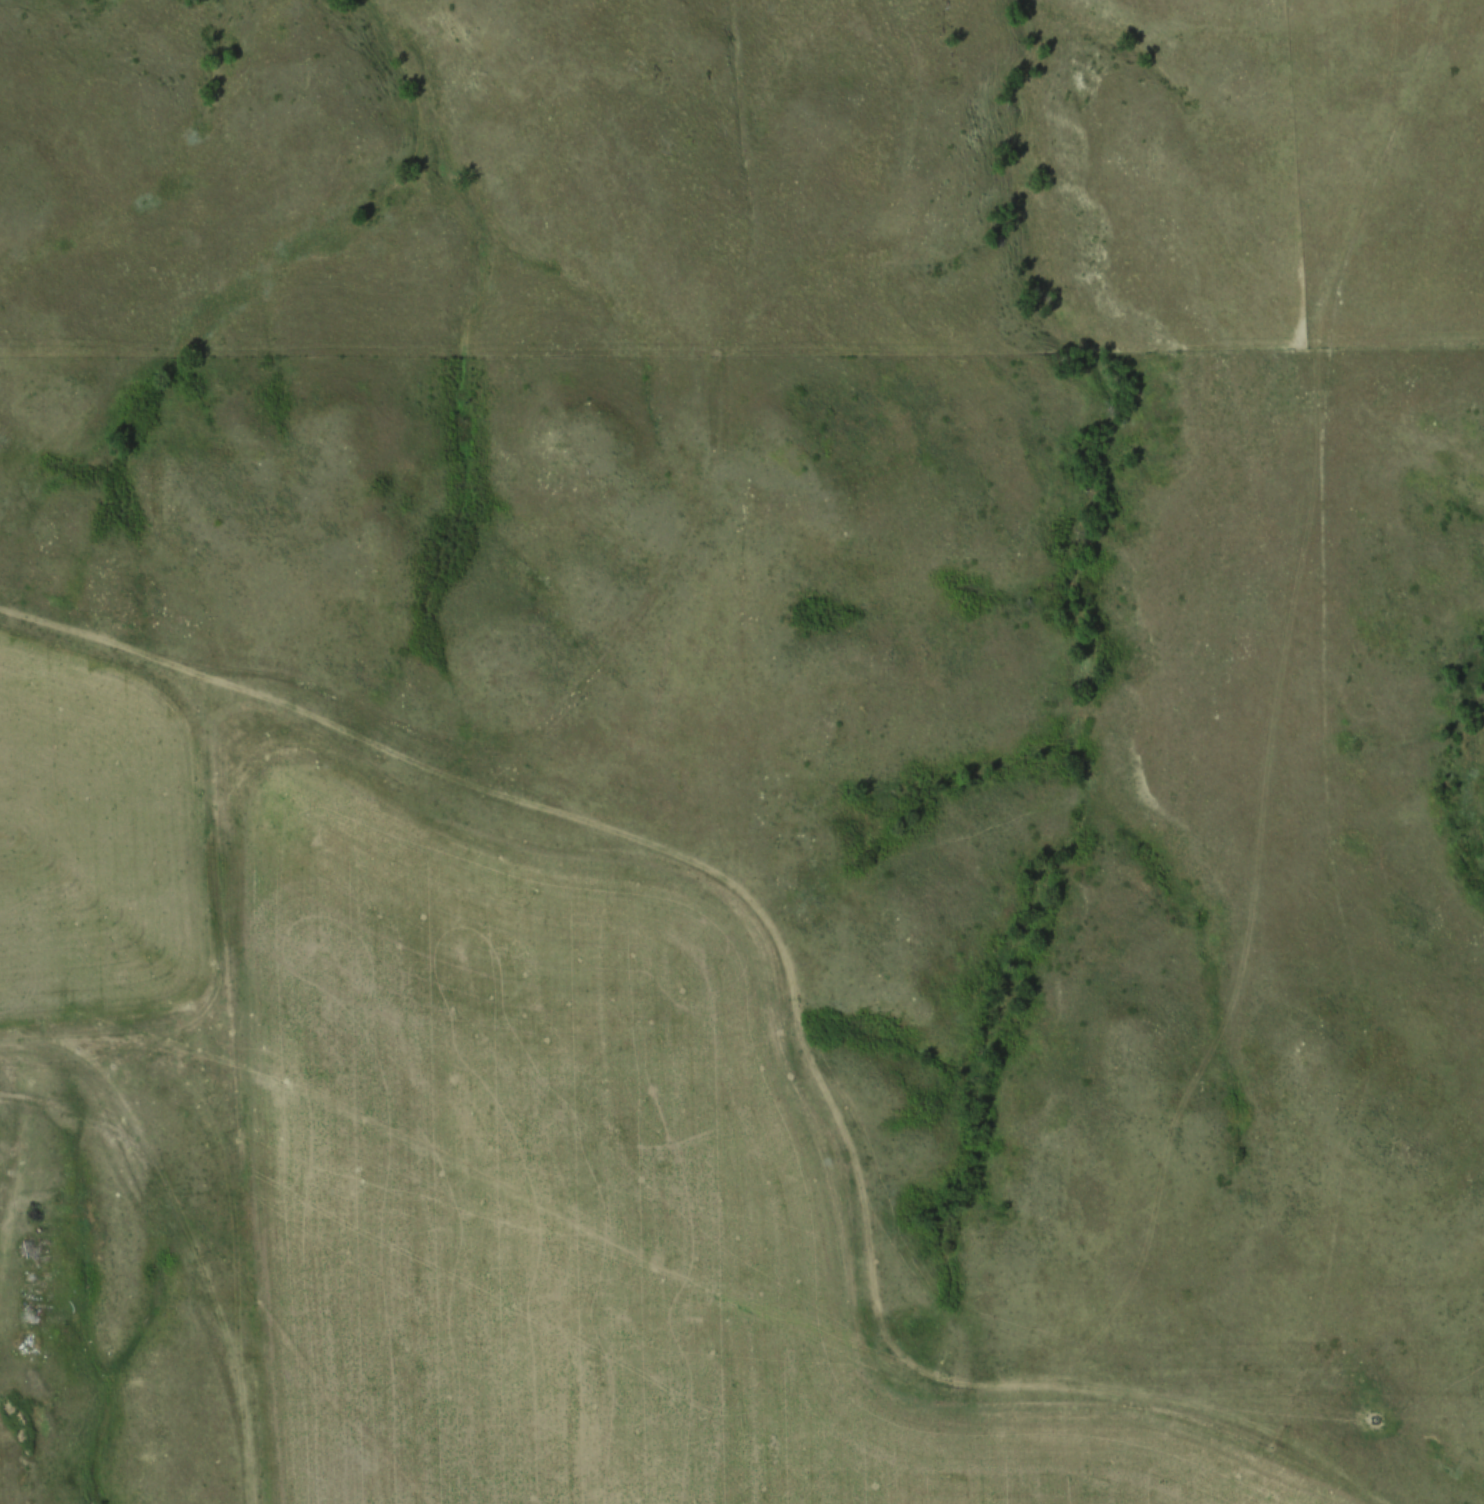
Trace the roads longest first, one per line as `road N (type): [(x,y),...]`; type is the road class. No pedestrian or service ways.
road 1 (track): [(1397,1503),(1231,1407),(952,1378),(891,1363),(871,1296),(869,1180),(807,1051),(792,985),(751,897),(672,852),(289,704),(0,606)]

